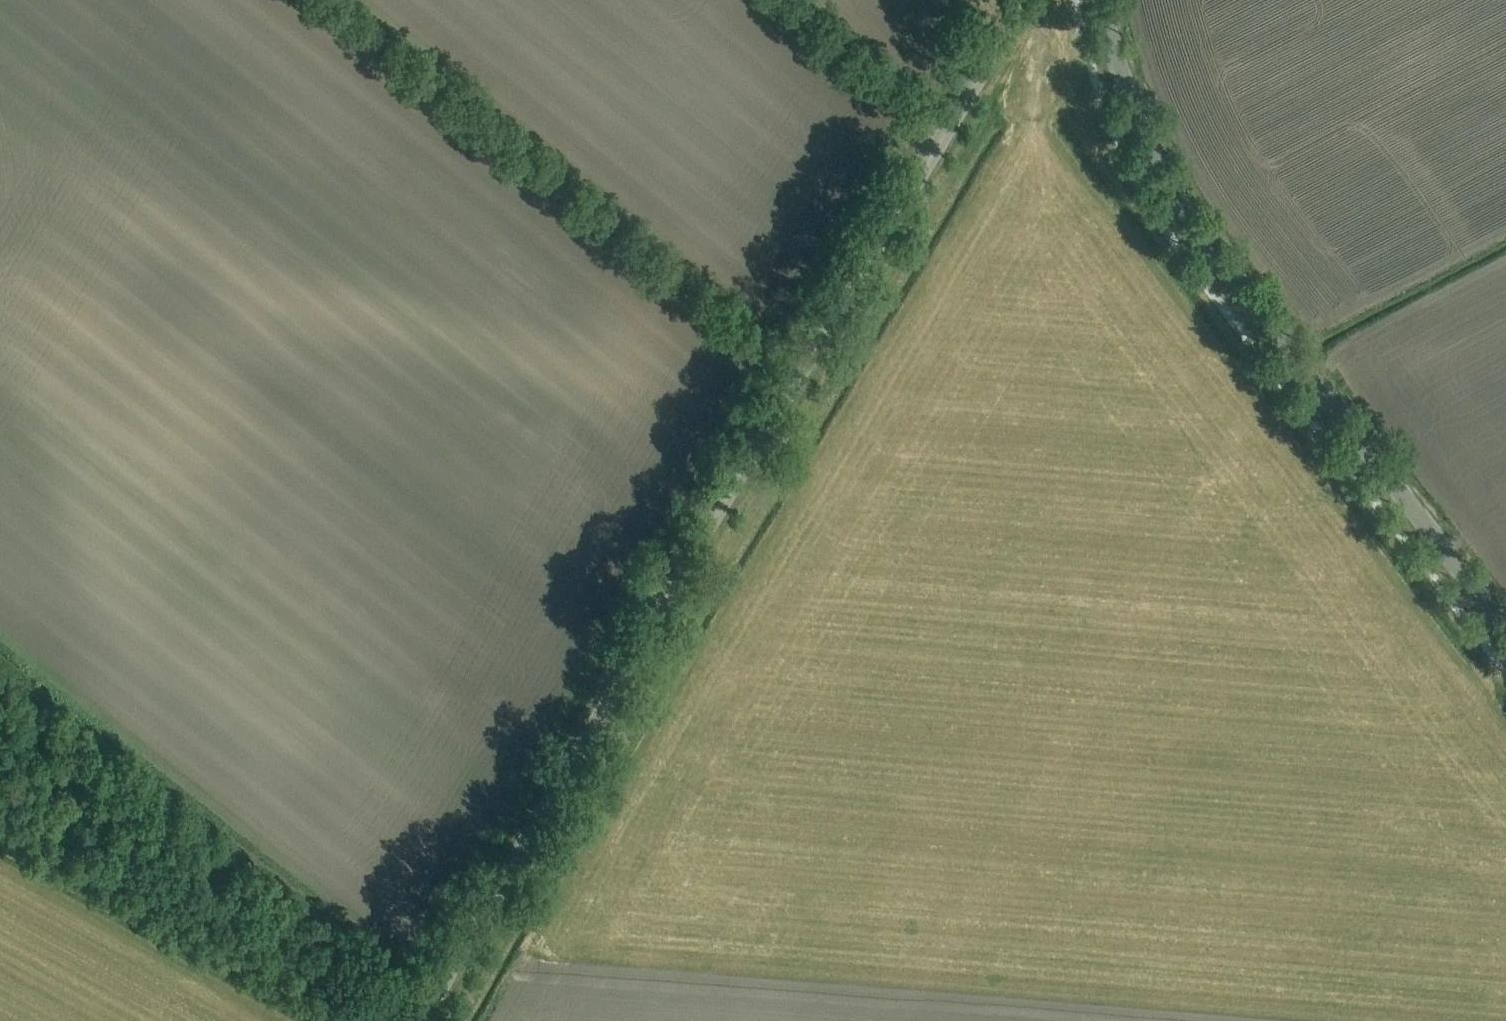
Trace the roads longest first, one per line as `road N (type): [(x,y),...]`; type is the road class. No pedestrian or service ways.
road 1 (unclassified): [(422,1020),(788,397),(1034,0)]
road 2 (tertiary): [(1100,0),(1132,106),(1162,171),(1306,374),(1505,630)]

